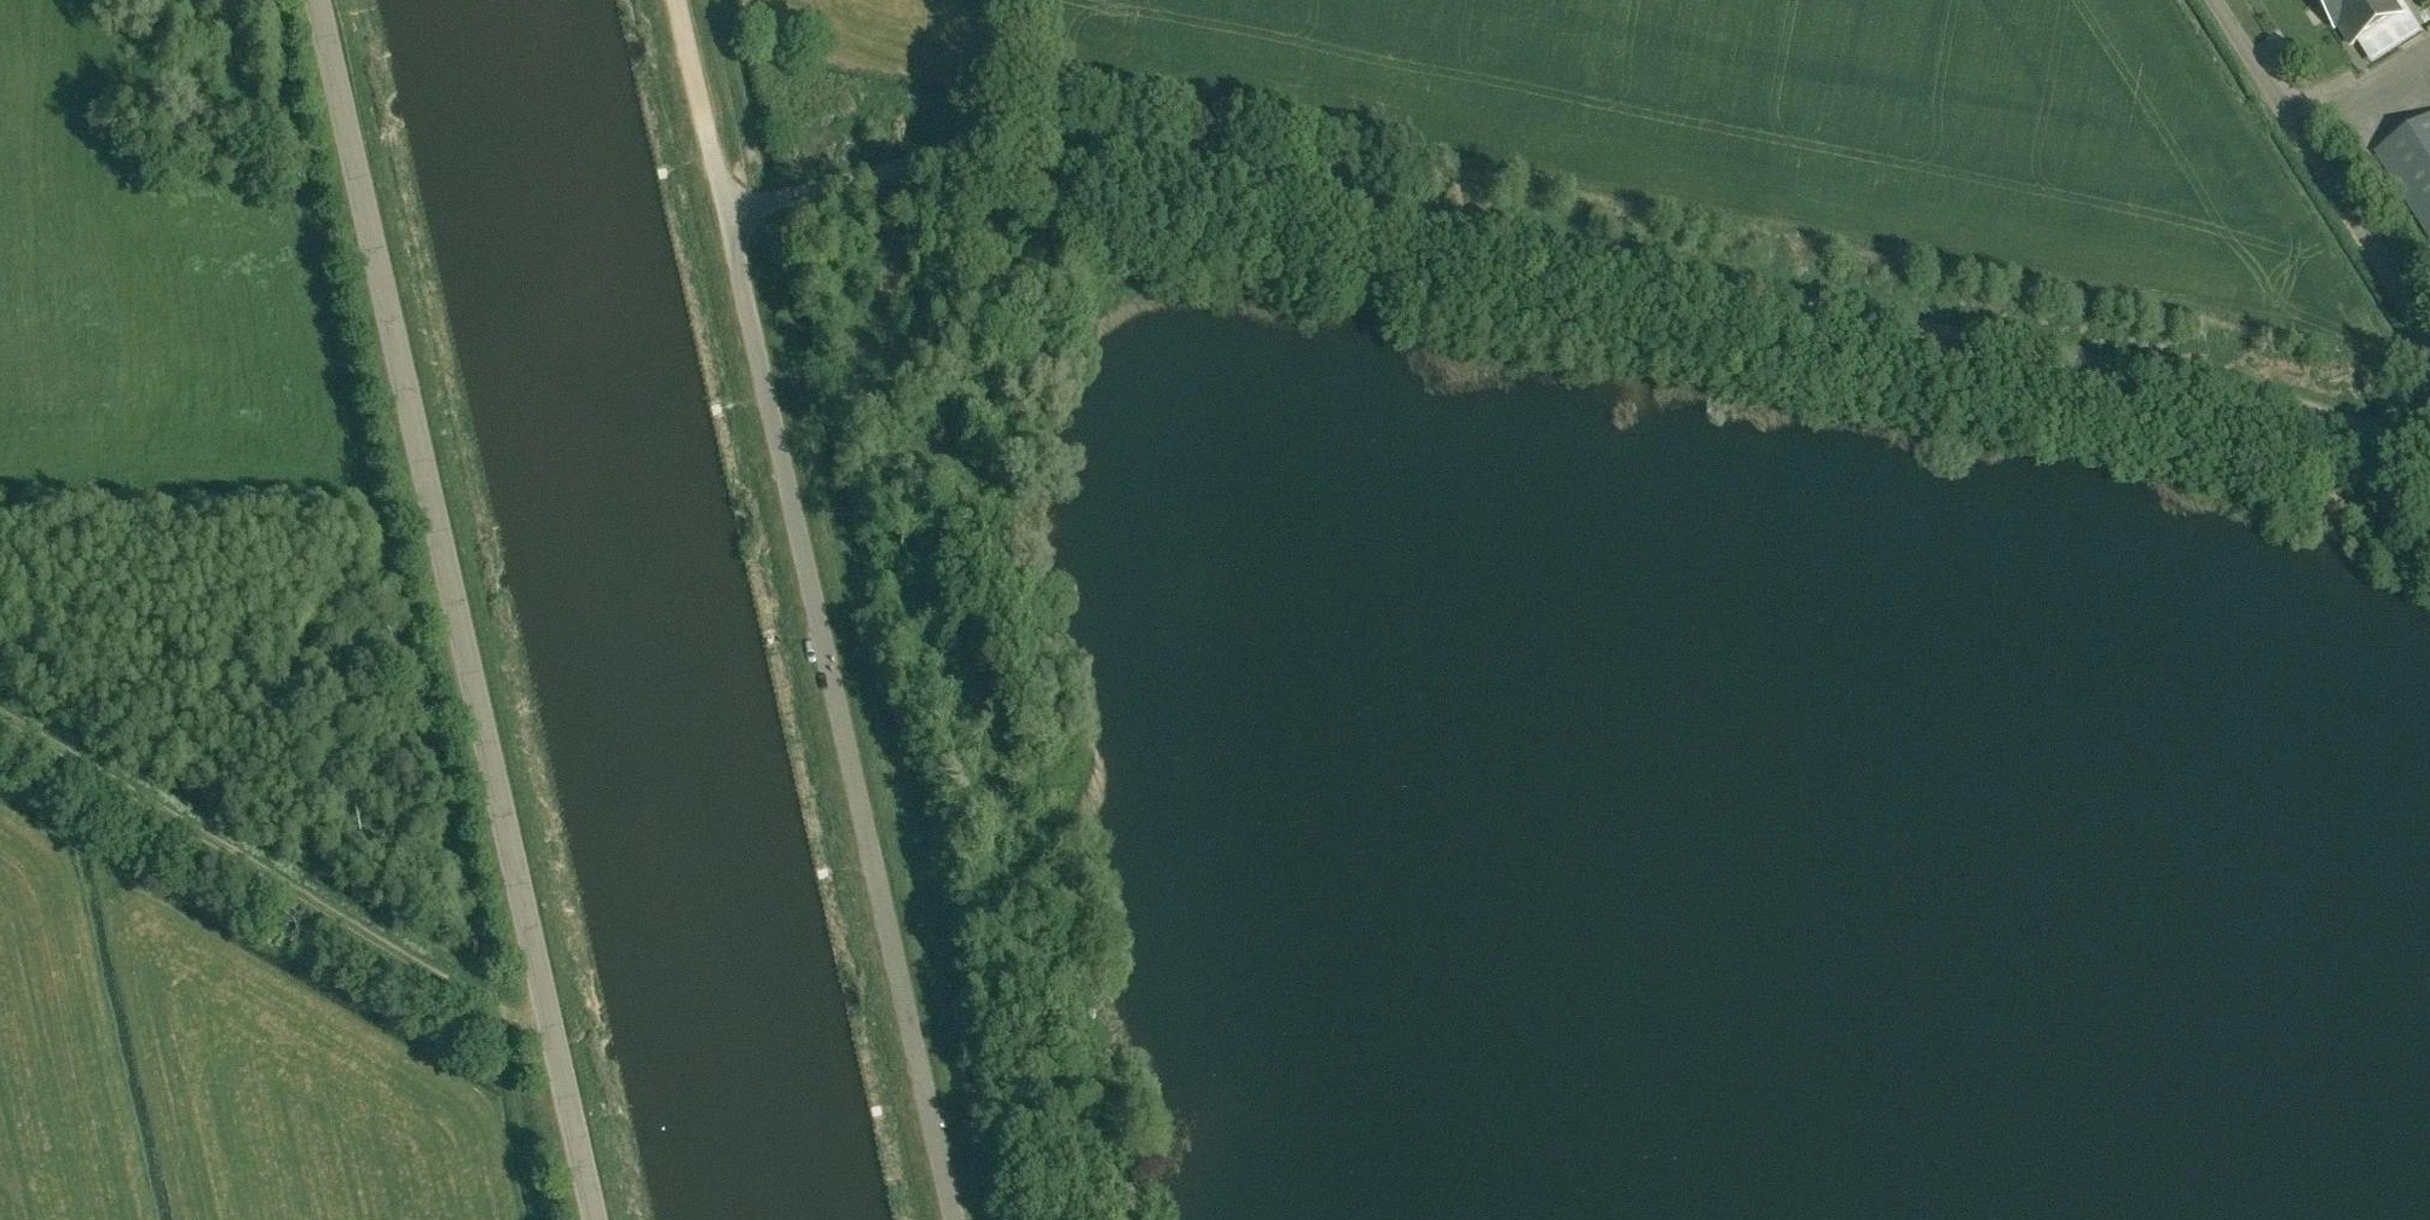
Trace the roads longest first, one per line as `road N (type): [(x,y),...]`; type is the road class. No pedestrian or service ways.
road 1 (unclassified): [(954,1219),(727,213),(964,155),(1071,157),(2266,399),(2376,434),(2429,436)]
road 2 (unclassified): [(596,1219),(318,0)]
road 3 (track): [(553,1030),(0,711)]
road 4 (unclassified): [(2429,351),(2211,0)]
road 5 (track): [(677,0),(727,213)]

